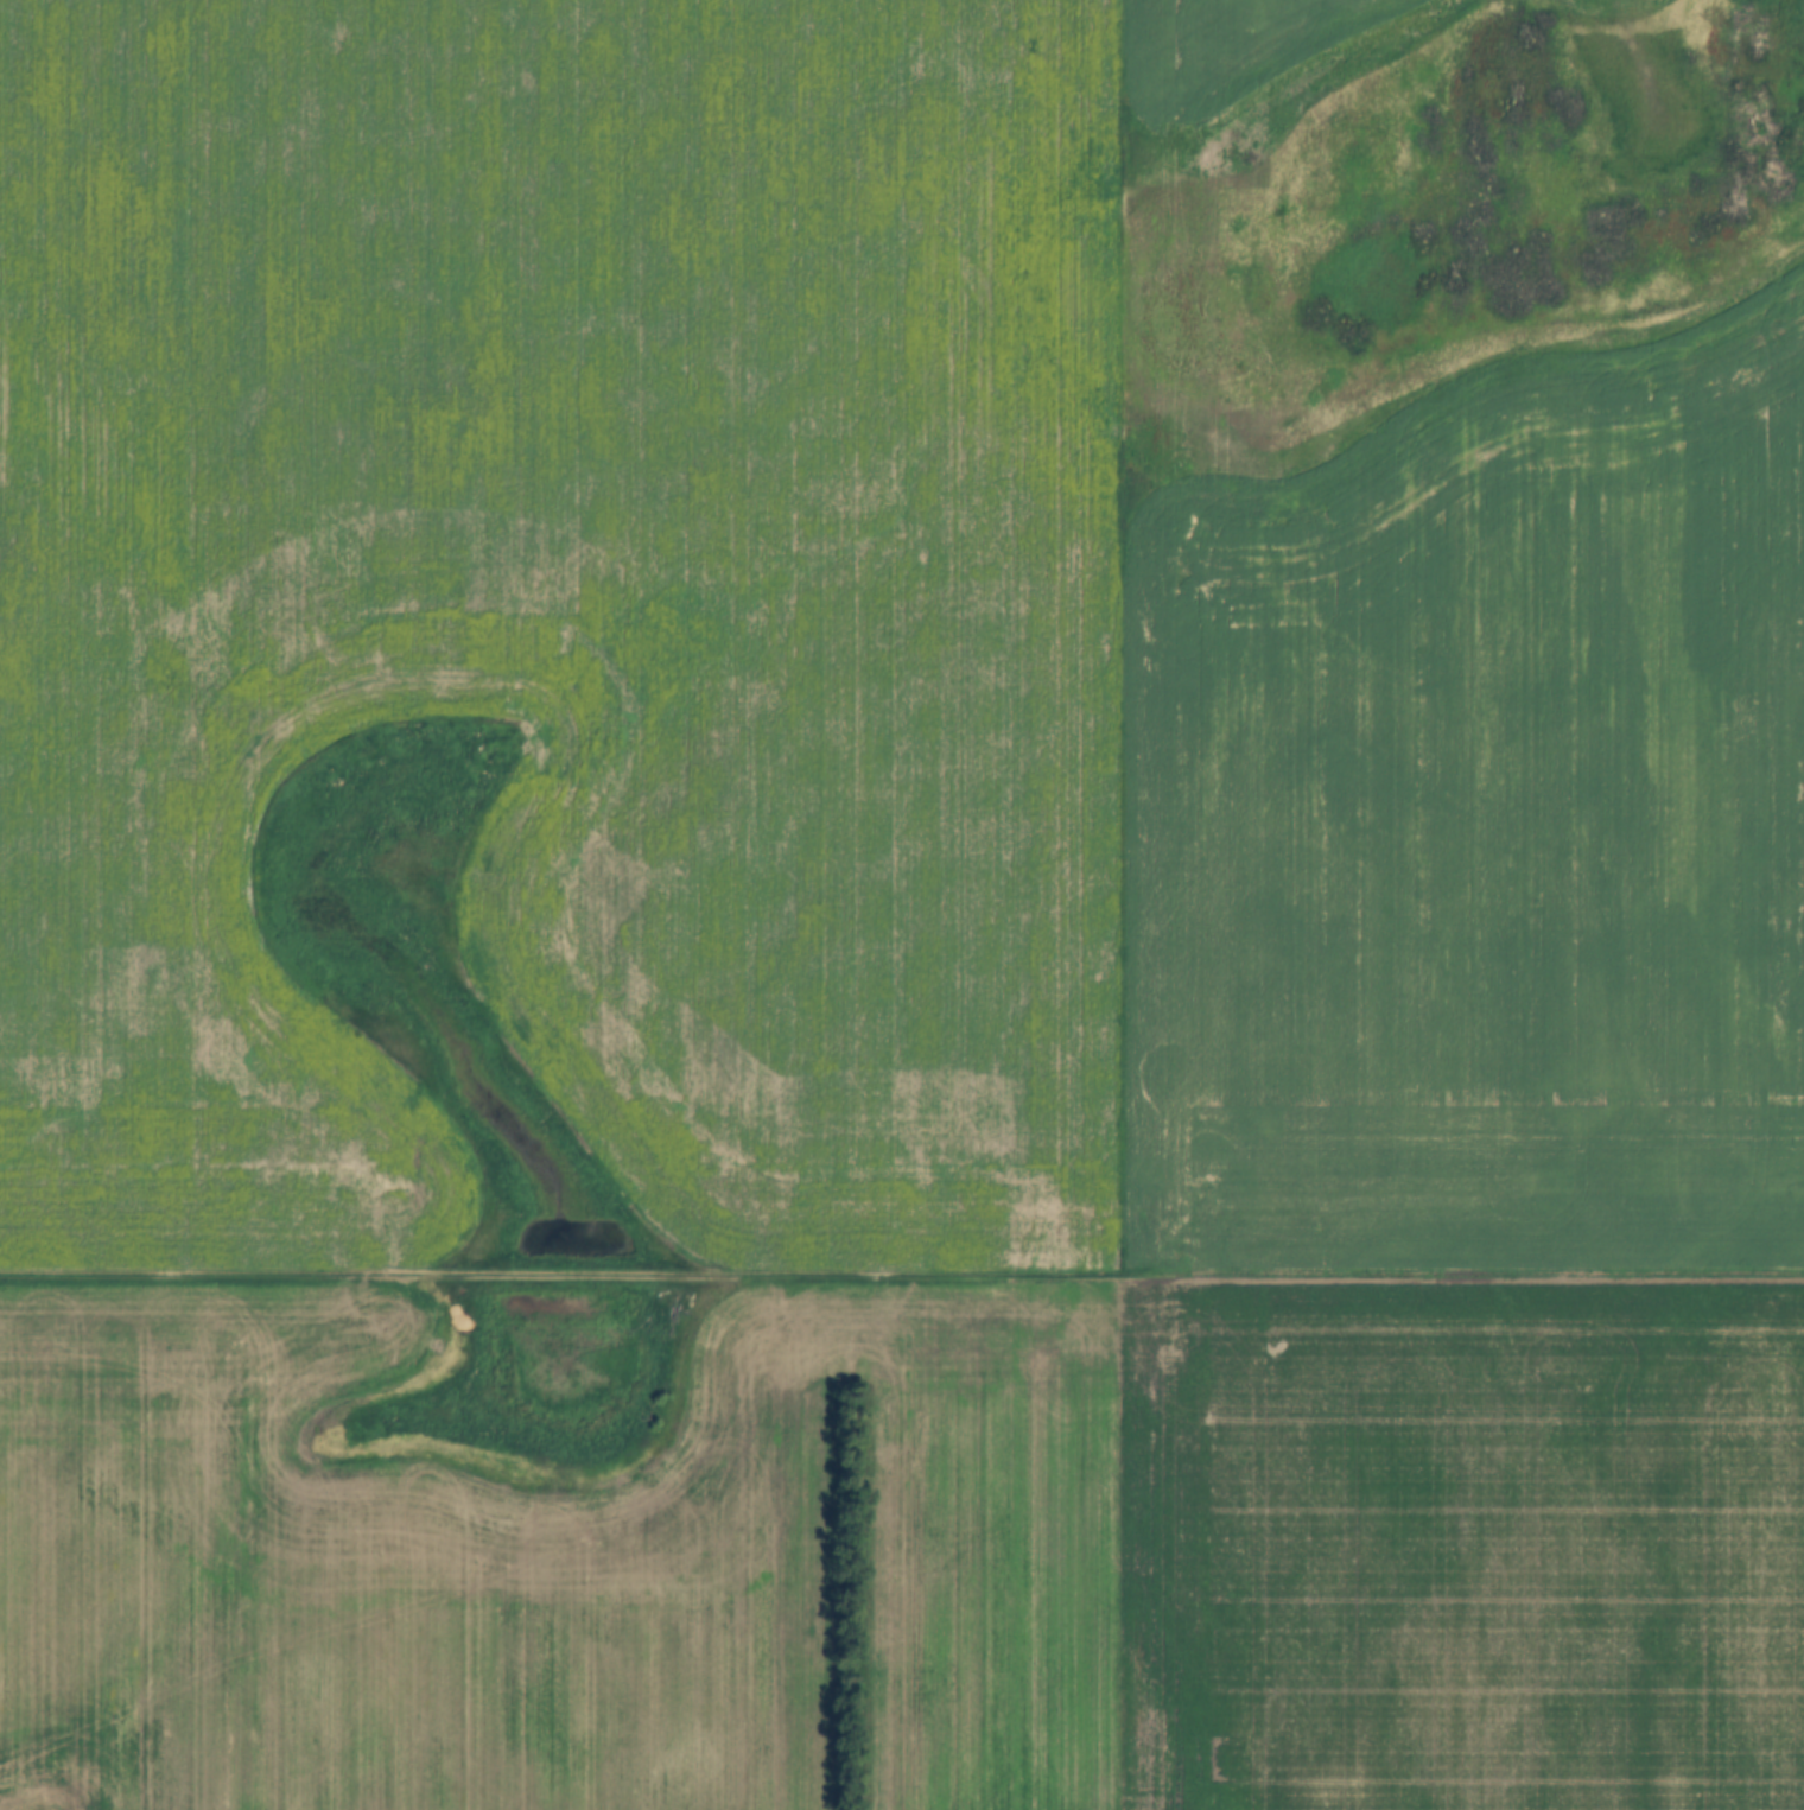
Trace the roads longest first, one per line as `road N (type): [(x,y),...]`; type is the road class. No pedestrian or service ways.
road 1 (track): [(1803,1277),(1403,1269),(0,1278)]

